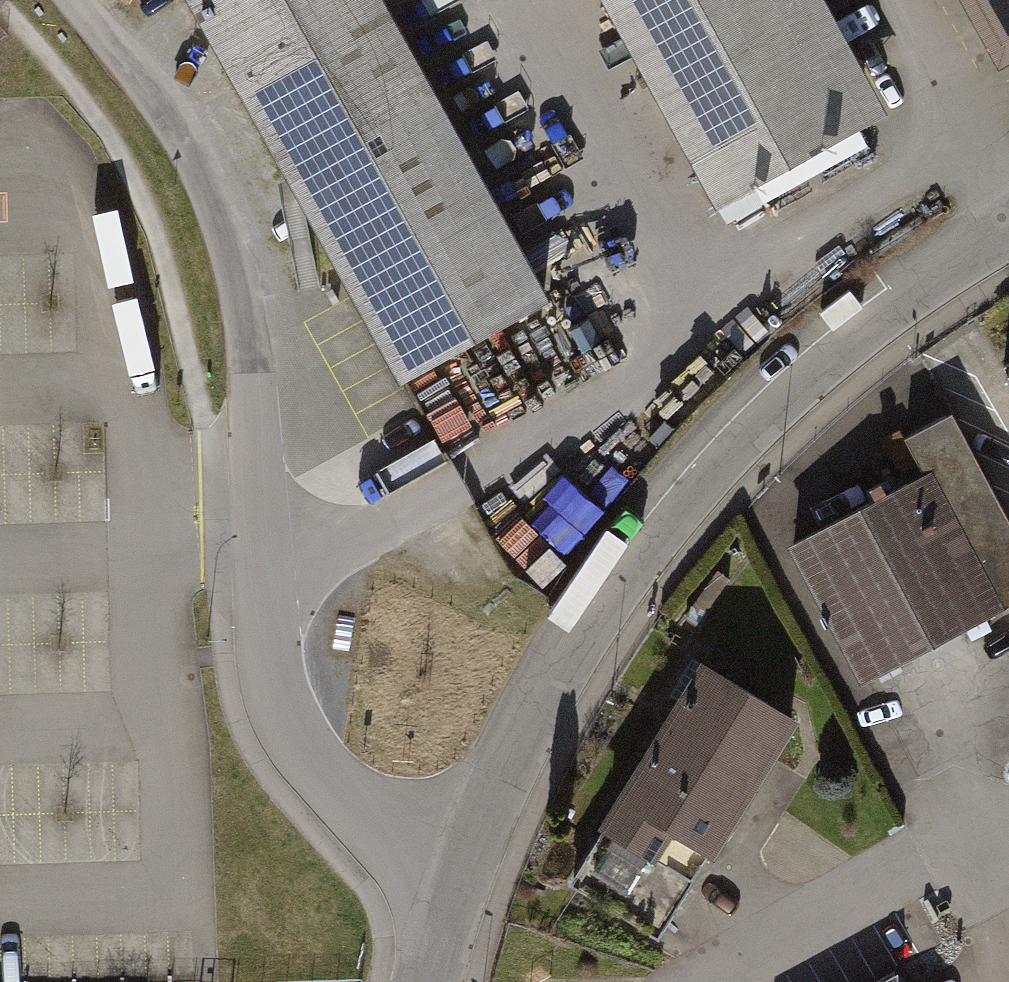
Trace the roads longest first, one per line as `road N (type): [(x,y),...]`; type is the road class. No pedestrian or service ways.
road 1 (unclassified): [(457,871),(359,817),(290,729),(263,630),(244,313),(230,240),(175,118),(75,0)]
road 2 (unclassified): [(457,871),(506,763),(675,496),(795,373),(1008,223)]
road 3 (track): [(0,10),(128,168),(169,275),(203,419),(213,441),(254,472)]
road 4 (unclassified): [(1008,829),(724,981)]

